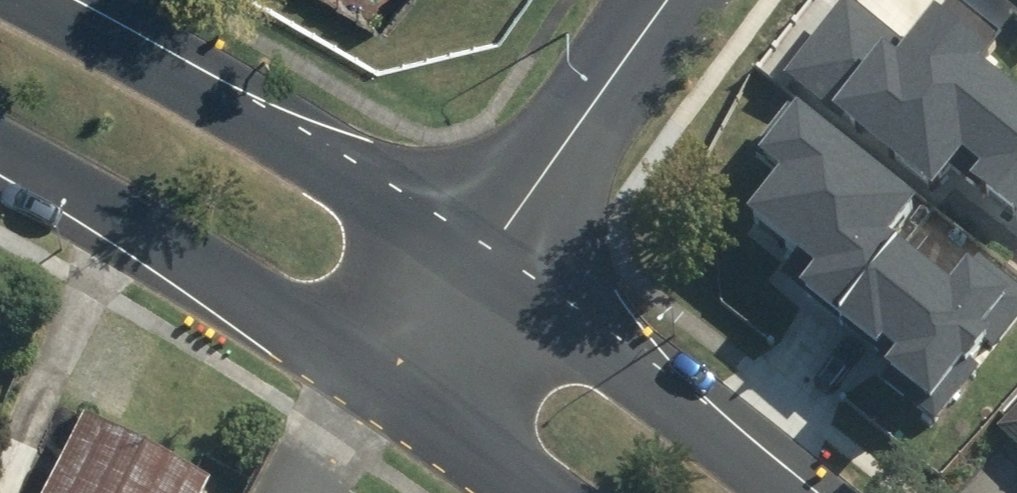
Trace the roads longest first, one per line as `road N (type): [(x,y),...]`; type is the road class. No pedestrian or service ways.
road 1 (unclassified): [(24,0),(228,109),(478,261)]
road 2 (unclassified): [(388,386),(248,299),(0,164)]
road 3 (unclassified): [(478,261),(783,492)]
road 4 (residential): [(478,261),(661,0)]
road 5 (unclassified): [(531,492),(388,386)]
road 6 (residential): [(388,386),(478,261)]

